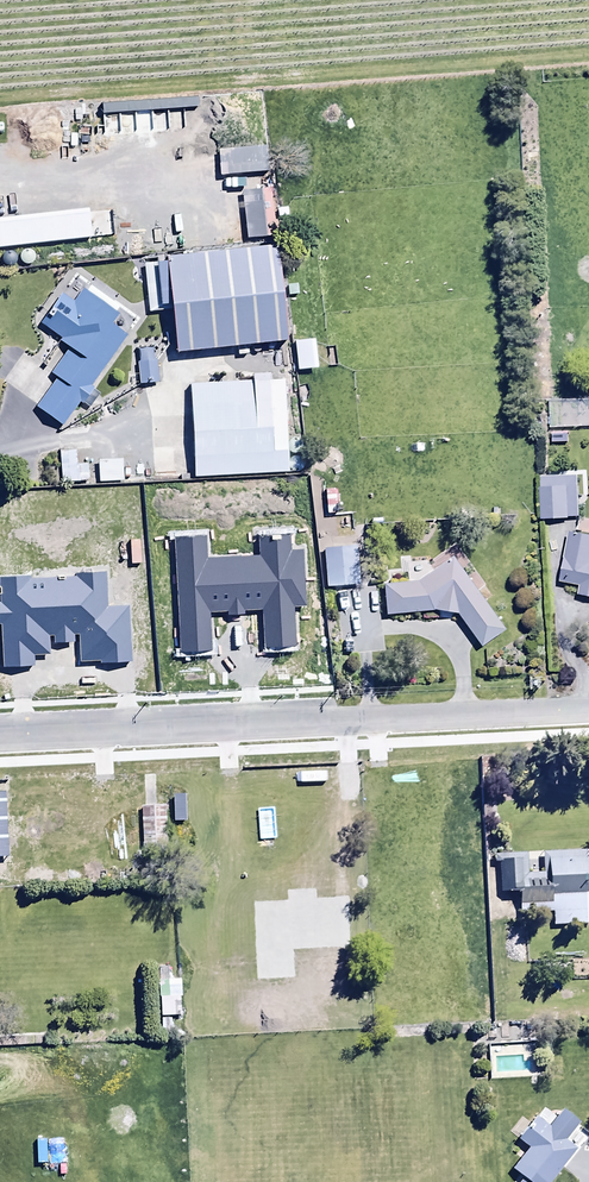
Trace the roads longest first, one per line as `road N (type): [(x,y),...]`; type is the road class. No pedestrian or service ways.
road 1 (residential): [(0,737),(588,710)]

